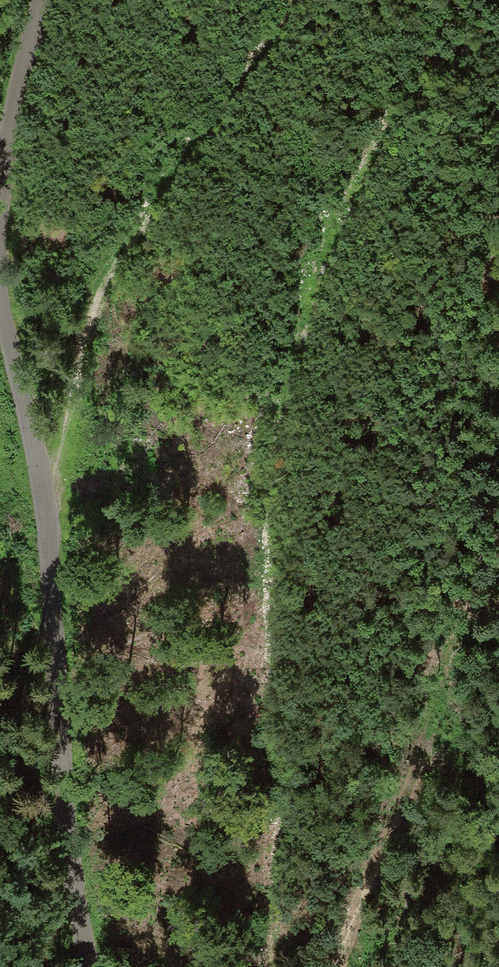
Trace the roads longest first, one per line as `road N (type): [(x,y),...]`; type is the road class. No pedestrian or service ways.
road 1 (track): [(267,966),(265,479),(321,252),(364,172)]
road 2 (unclassified): [(85,966),(64,844),(39,500),(0,313)]
road 3 (unclassified): [(0,156),(38,0)]

